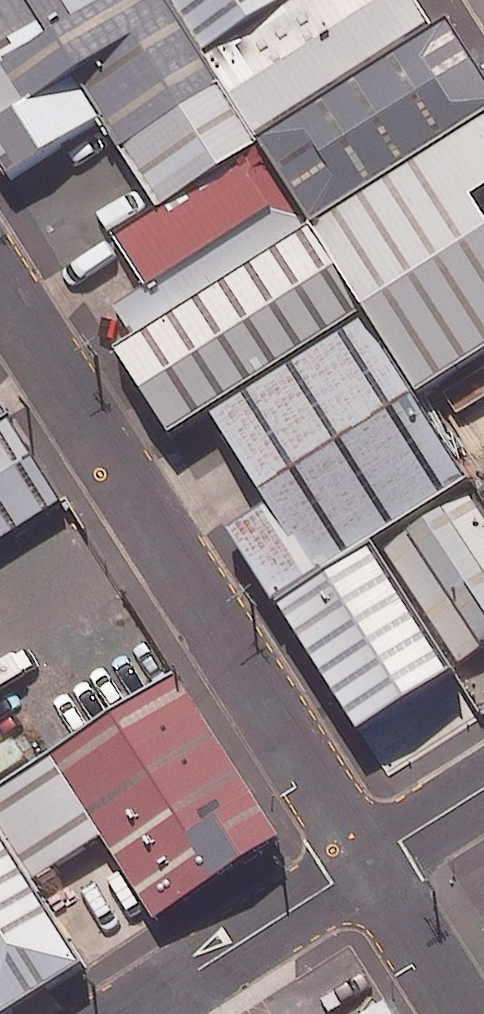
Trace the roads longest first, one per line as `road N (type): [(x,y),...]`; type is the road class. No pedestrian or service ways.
road 1 (unclassified): [(0,284),(367,861)]
road 2 (unclassified): [(130,1013),(367,861)]
road 3 (unclassified): [(367,861),(465,1013)]
road 4 (unclassified): [(367,861),(483,787)]

